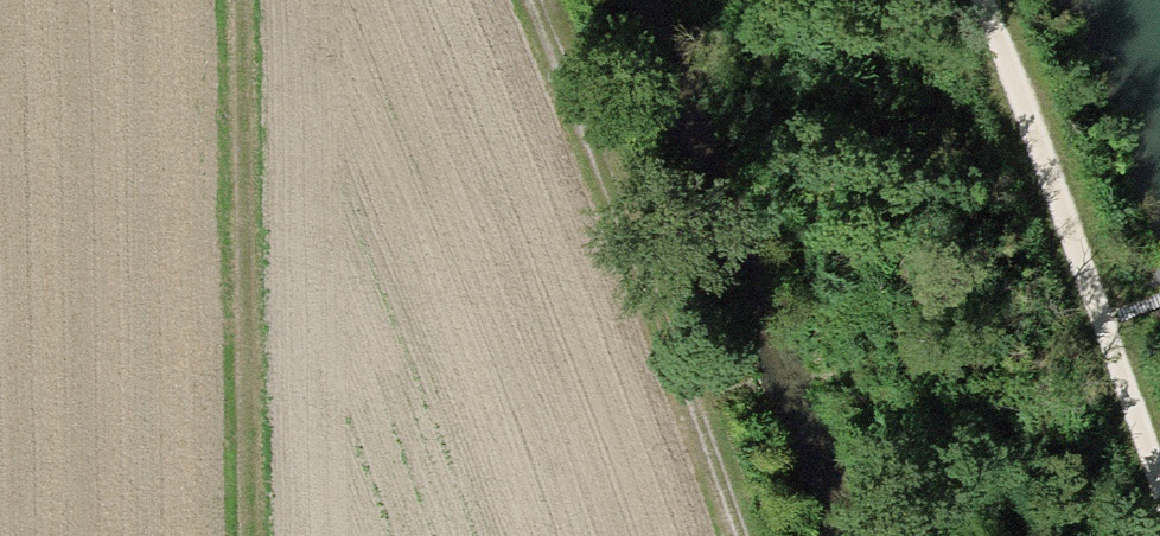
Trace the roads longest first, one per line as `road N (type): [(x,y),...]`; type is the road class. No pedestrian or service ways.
road 1 (track): [(523,0),(728,535)]
road 2 (track): [(228,0),(242,535)]
road 3 (track): [(976,0),(1159,502)]

